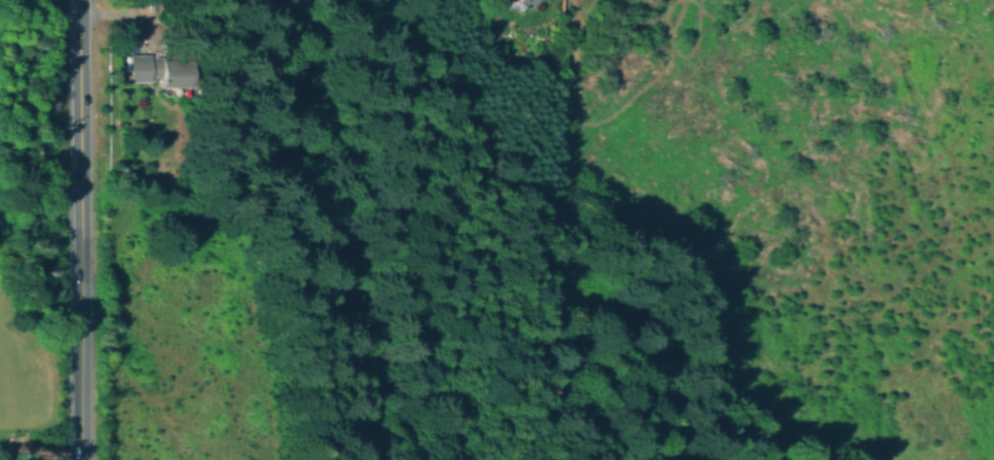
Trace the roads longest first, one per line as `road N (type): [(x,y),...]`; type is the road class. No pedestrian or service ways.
road 1 (secondary): [(79,0),(80,459)]

